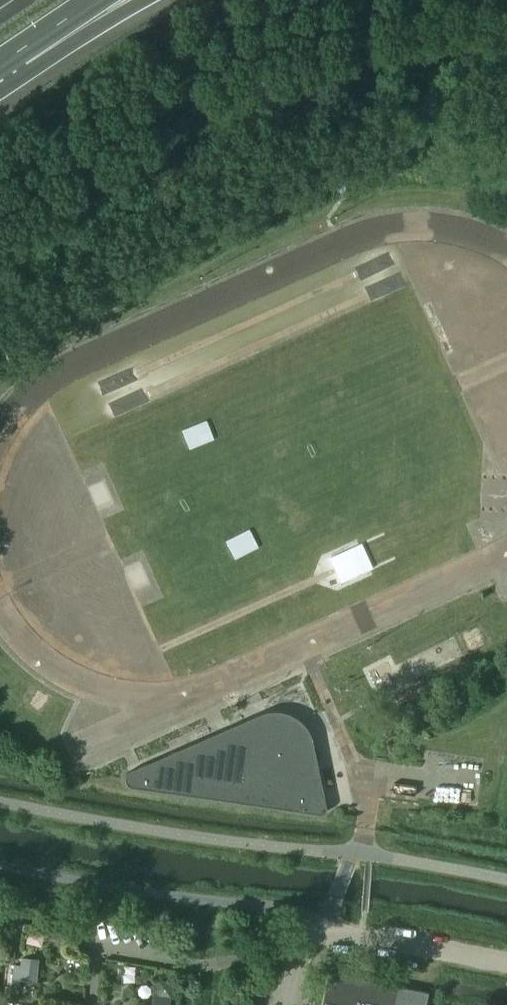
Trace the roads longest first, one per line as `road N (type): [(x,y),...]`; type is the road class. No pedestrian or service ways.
road 1 (unclassified): [(323,934),(299,915),(264,905),(0,865)]
road 2 (unclassified): [(506,960),(323,934)]
road 3 (motorway): [(18,54),(79,39),(146,0)]

